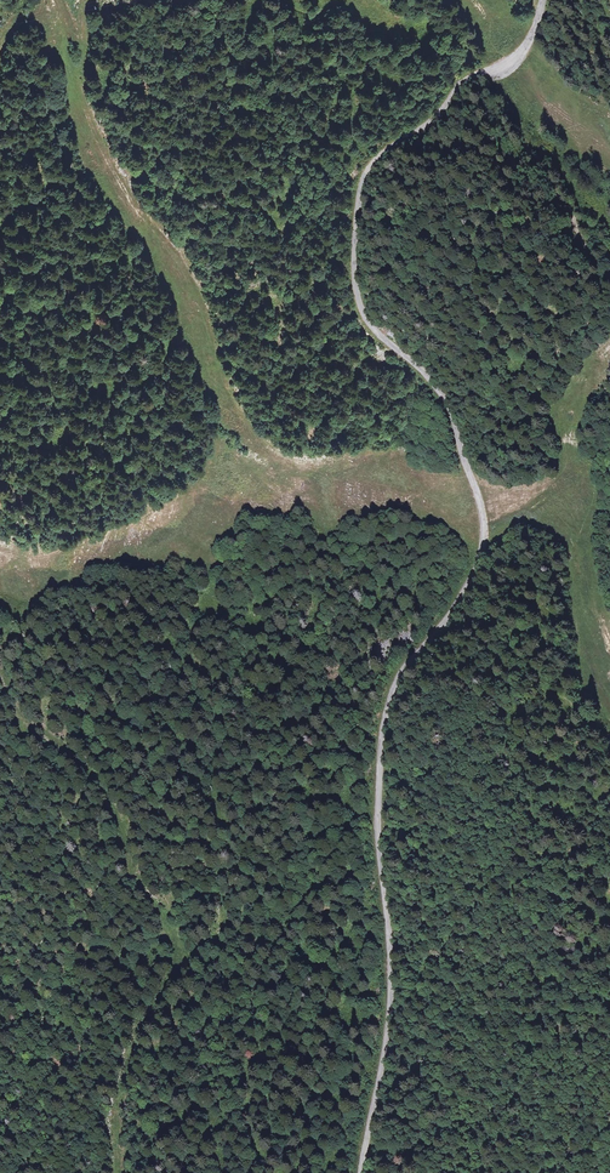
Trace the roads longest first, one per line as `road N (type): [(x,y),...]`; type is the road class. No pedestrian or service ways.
road 1 (unclassified): [(541,0),(516,58),(461,83),(430,120),(373,161),(357,196),(355,284),(364,314),(450,411),(482,525),(462,588),(395,679),(380,733),(376,820),(387,998),(359,1172)]

